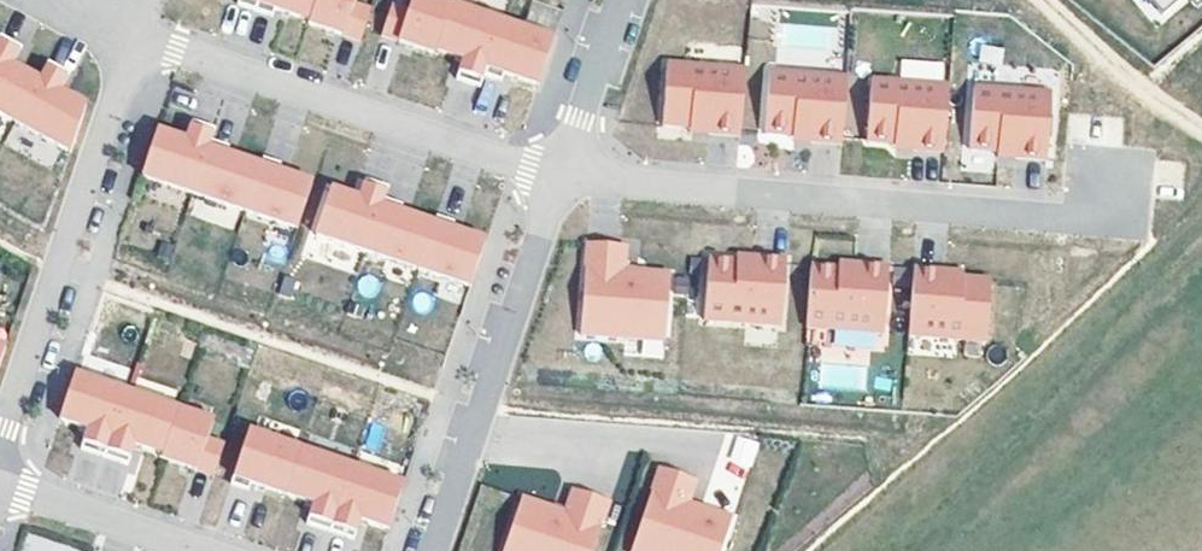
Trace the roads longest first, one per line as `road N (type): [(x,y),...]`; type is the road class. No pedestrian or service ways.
road 1 (residential): [(557,178),(1073,218),(1114,196)]
road 2 (residential): [(141,35),(557,178)]
road 3 (residential): [(141,35),(0,433)]
road 4 (residential): [(557,178),(476,412)]
road 5 (track): [(1036,0),(1142,95),(1201,135)]
road 6 (residential): [(0,487),(194,550)]
road 7 (residential): [(476,412),(671,424)]
road 8 (residential): [(625,0),(557,178)]
road 9 (residential): [(476,412),(433,550)]

